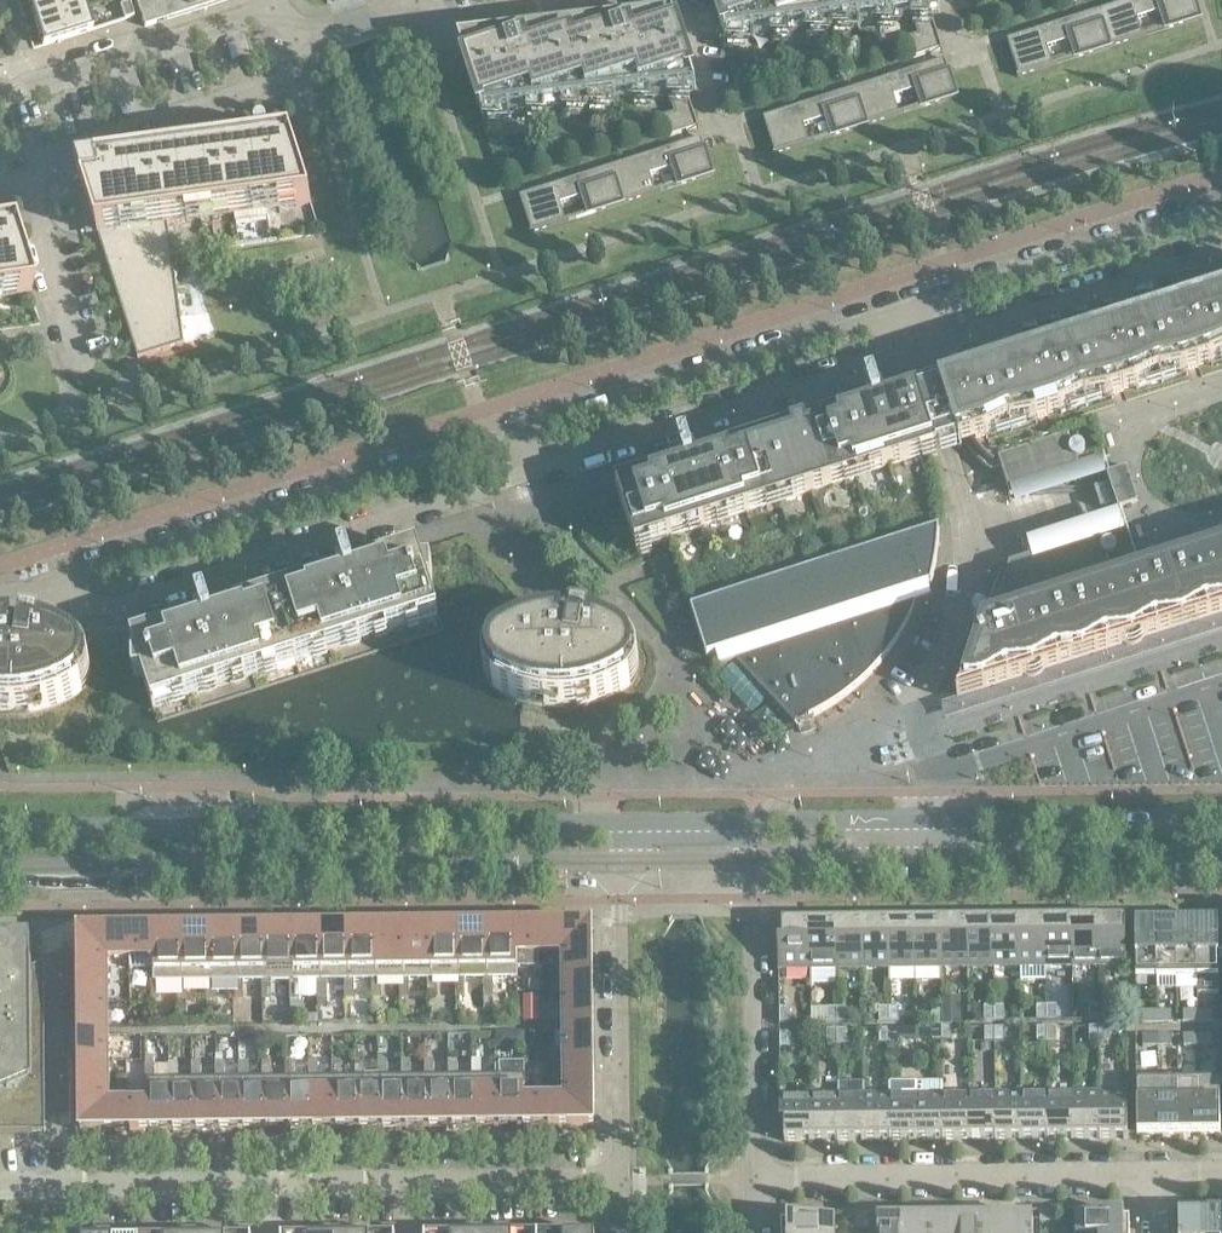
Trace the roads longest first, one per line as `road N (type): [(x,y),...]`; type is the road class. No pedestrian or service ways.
road 1 (tertiary): [(0,869),(621,862)]
road 2 (tertiary): [(619,825),(0,829)]
road 3 (residential): [(12,594),(127,602),(534,470)]
road 4 (residential): [(525,432),(12,594)]
road 5 (residential): [(534,470),(924,353)]
road 6 (residential): [(912,311),(525,432)]
road 7 (residential): [(763,1182),(1152,1173)]
road 8 (residential): [(939,823),(942,771),(919,699),(954,630),(983,536),(956,455)]
road 9 (residential): [(1221,237),(1217,218),(1199,216),(912,311)]
road 10 (residential): [(621,862),(626,1184)]
road 11 (residential): [(763,1182),(754,861)]
road 12 (residential): [(25,177),(259,101),(285,78),(287,43)]
road 13 (residential): [(924,353),(1221,248)]
road 14 (residential): [(273,13),(0,101)]
road 15 (tertiary): [(1221,819),(939,823)]
road 16 (tertiary): [(942,862),(1221,856)]
road 17 (residential): [(0,1191),(266,1192)]
road 18 (residential): [(410,1188),(626,1184)]
road 19 (residential): [(86,370),(25,177)]
road 20 (tertiary): [(754,861),(942,862)]
road 21 (tertiary): [(939,823),(755,823)]
road 22 (residential): [(287,43),(428,1)]
road 23 (residential): [(266,1192),(410,1188)]
road 24 (tertiary): [(755,823),(619,825)]
road 25 (tertiary): [(621,862),(754,861)]
road 26 (residential): [(428,1),(440,26),(537,0)]

